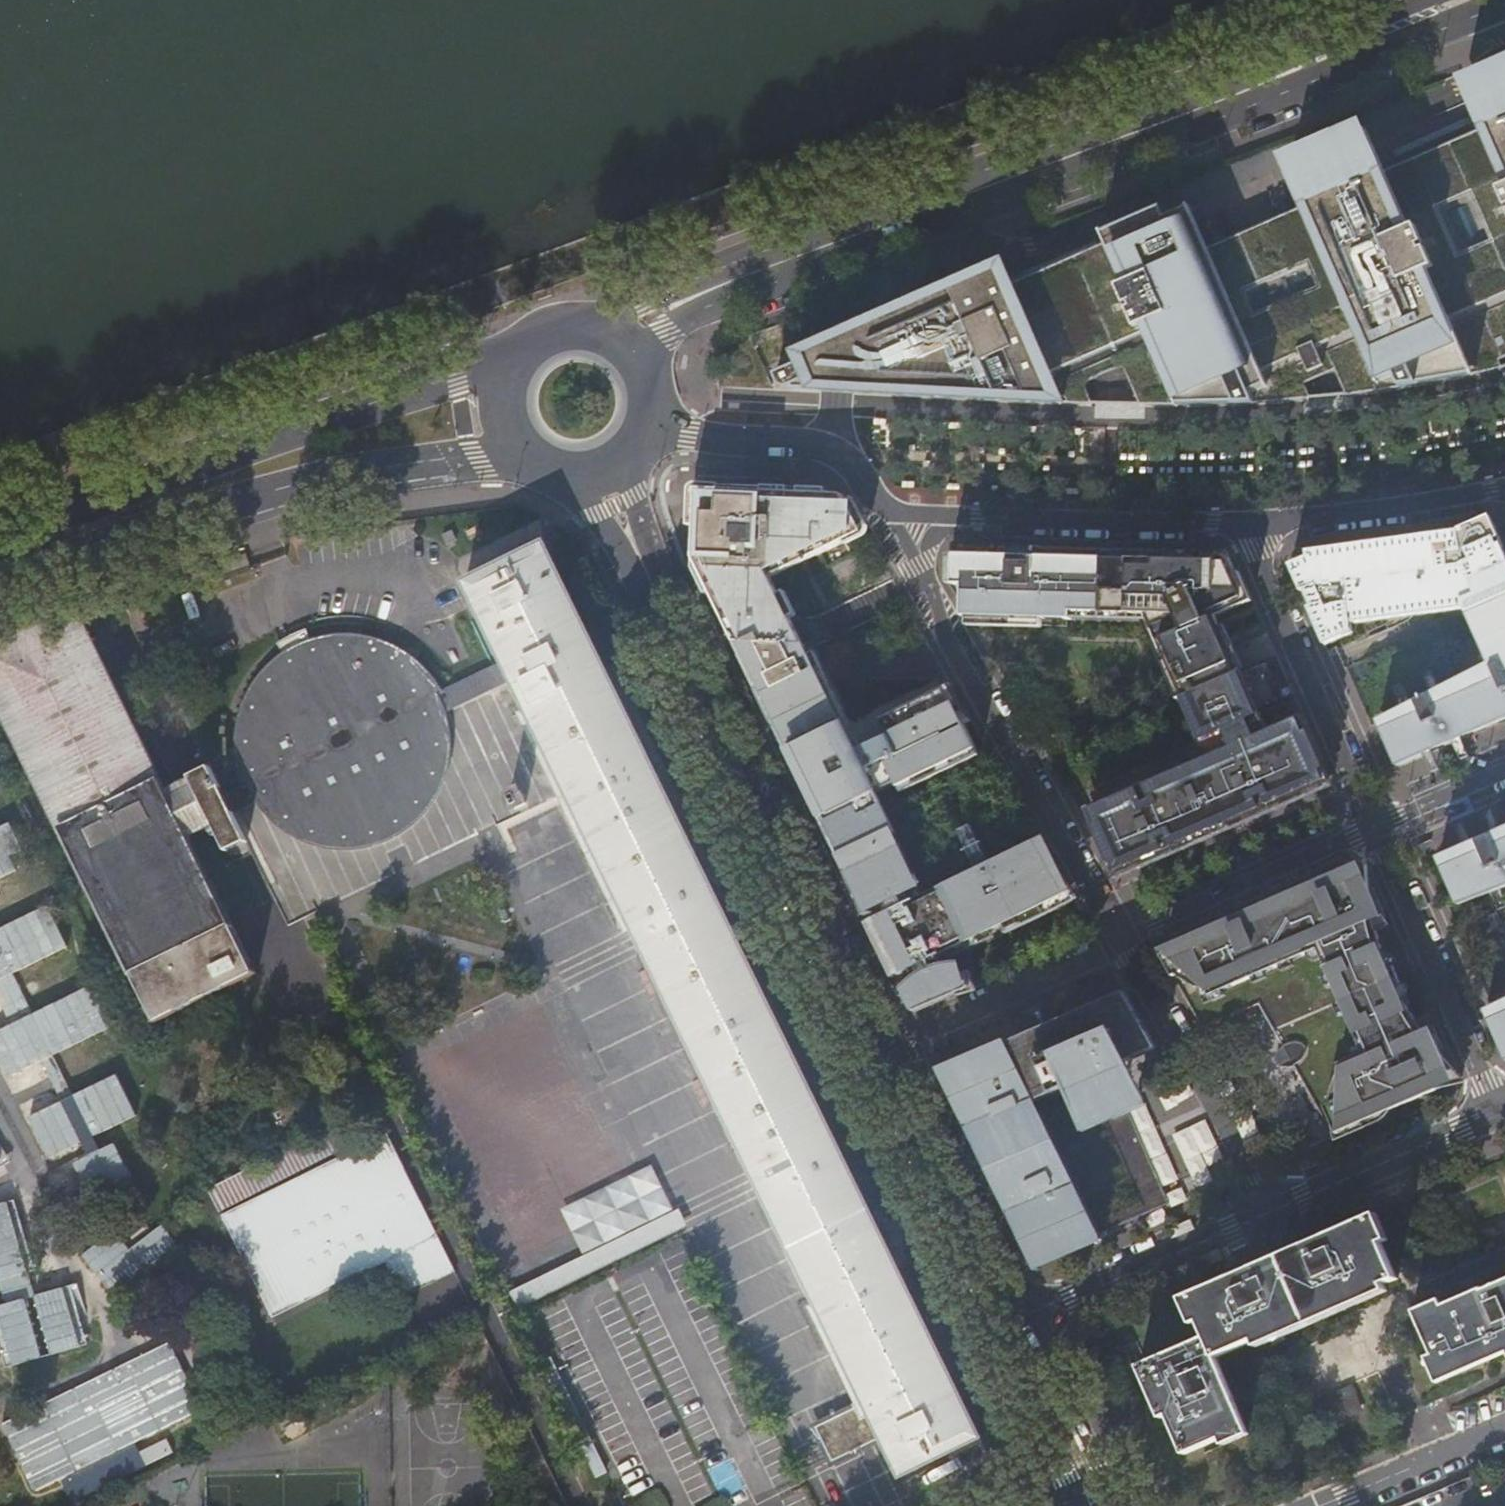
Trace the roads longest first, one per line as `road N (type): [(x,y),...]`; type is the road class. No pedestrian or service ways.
road 1 (secondary): [(603,480),(1007,1326)]
road 2 (primary): [(1252,88),(658,314),(633,341)]
road 3 (primary): [(0,590),(110,540),(317,477),(512,450)]
road 4 (primary): [(503,369),(384,400),(0,540)]
road 5 (residential): [(1122,939),(954,653),(920,568)]
road 6 (residential): [(1376,828),(1248,525)]
road 7 (residential): [(1271,1213),(1122,939)]
road 8 (residential): [(1500,1114),(1376,828)]
road 9 (residential): [(949,517),(1248,525)]
road 10 (tertiary): [(1271,1213),(1007,1326)]
road 11 (residential): [(1376,828),(1122,939)]
road 12 (primary): [(1252,88),(1329,75),(1504,3)]
road 13 (residential): [(656,426),(829,447),(851,462),(886,513)]
road 14 (residential): [(1248,525),(1504,493)]
road 15 (tertiary): [(1500,1114),(1271,1213)]
road 16 (secondary): [(1007,1326),(1089,1505)]
road 17 (primary): [(1423,0),(1315,45),(1252,88)]
road 18 (residential): [(1504,1438),(1348,1505)]
road 19 (primary): [(633,341),(600,323),(561,322),(527,338),(503,369)]
road 20 (residential): [(1504,774),(1376,828)]

